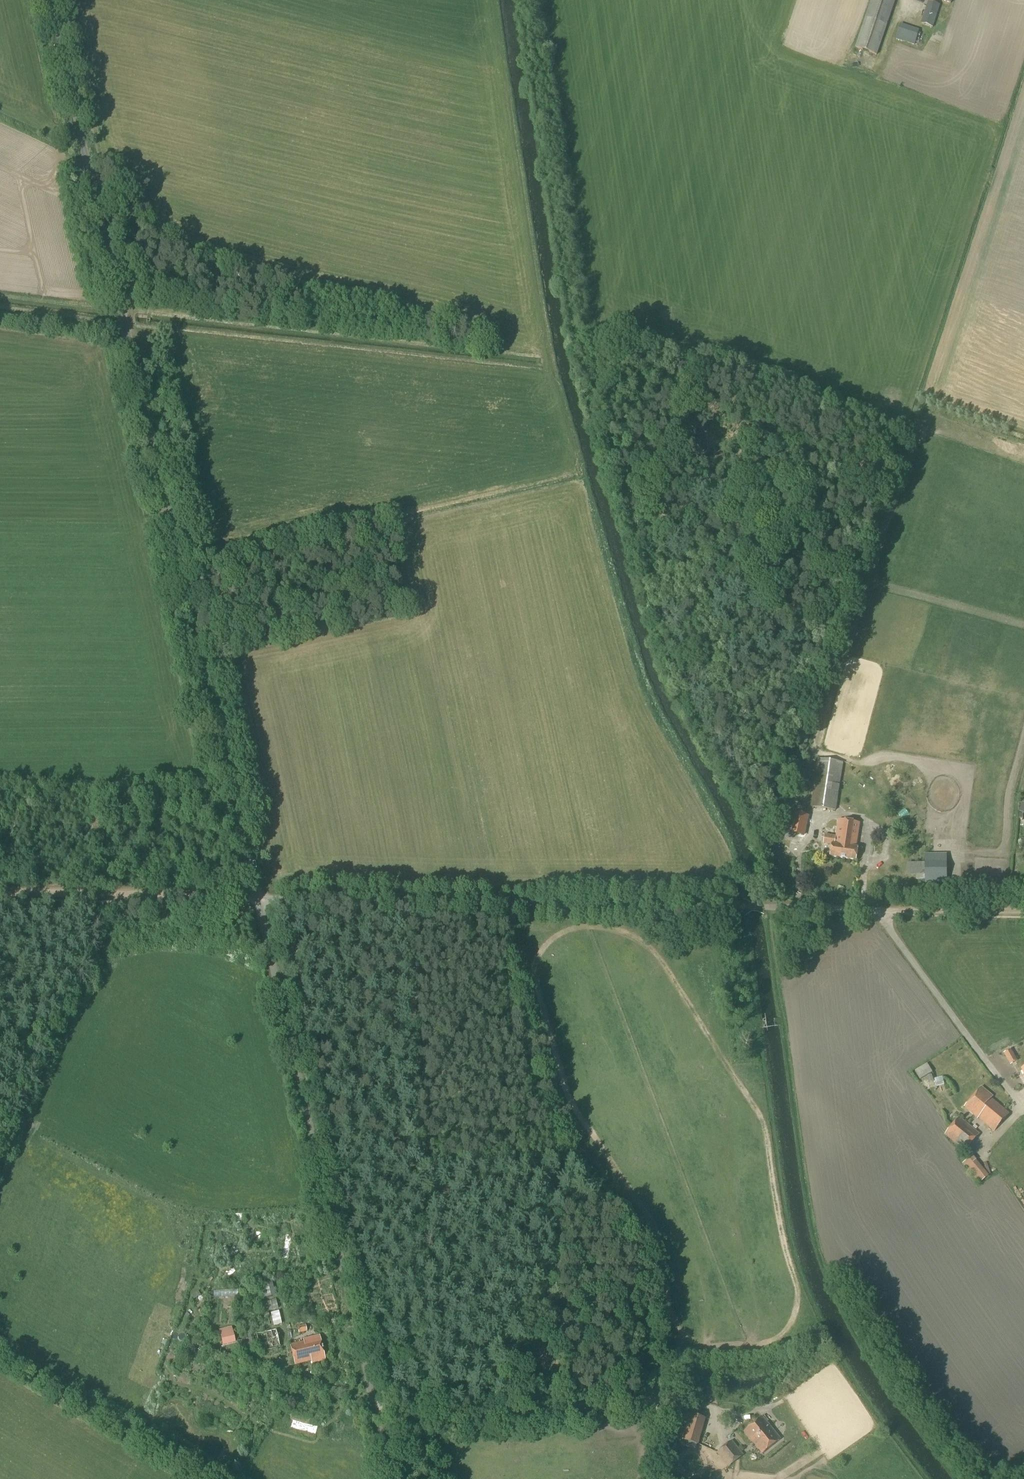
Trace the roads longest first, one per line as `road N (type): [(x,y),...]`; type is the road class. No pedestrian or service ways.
road 1 (unclassified): [(259,897),(50,0)]
road 2 (unclassified): [(879,910),(259,897)]
road 3 (unclassified): [(393,1478),(259,897)]
road 4 (track): [(259,897),(0,893)]
road 5 (track): [(1023,913),(879,910)]
road 6 (track): [(0,314),(127,331)]

